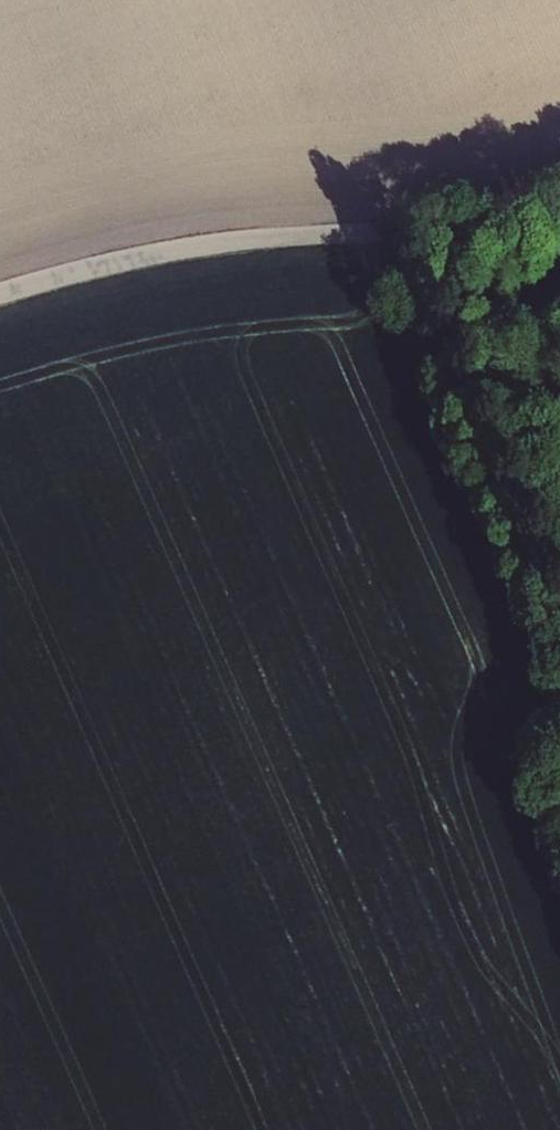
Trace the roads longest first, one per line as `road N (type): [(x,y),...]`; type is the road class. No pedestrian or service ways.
road 1 (track): [(0,292),(194,244),(407,228),(559,198)]

